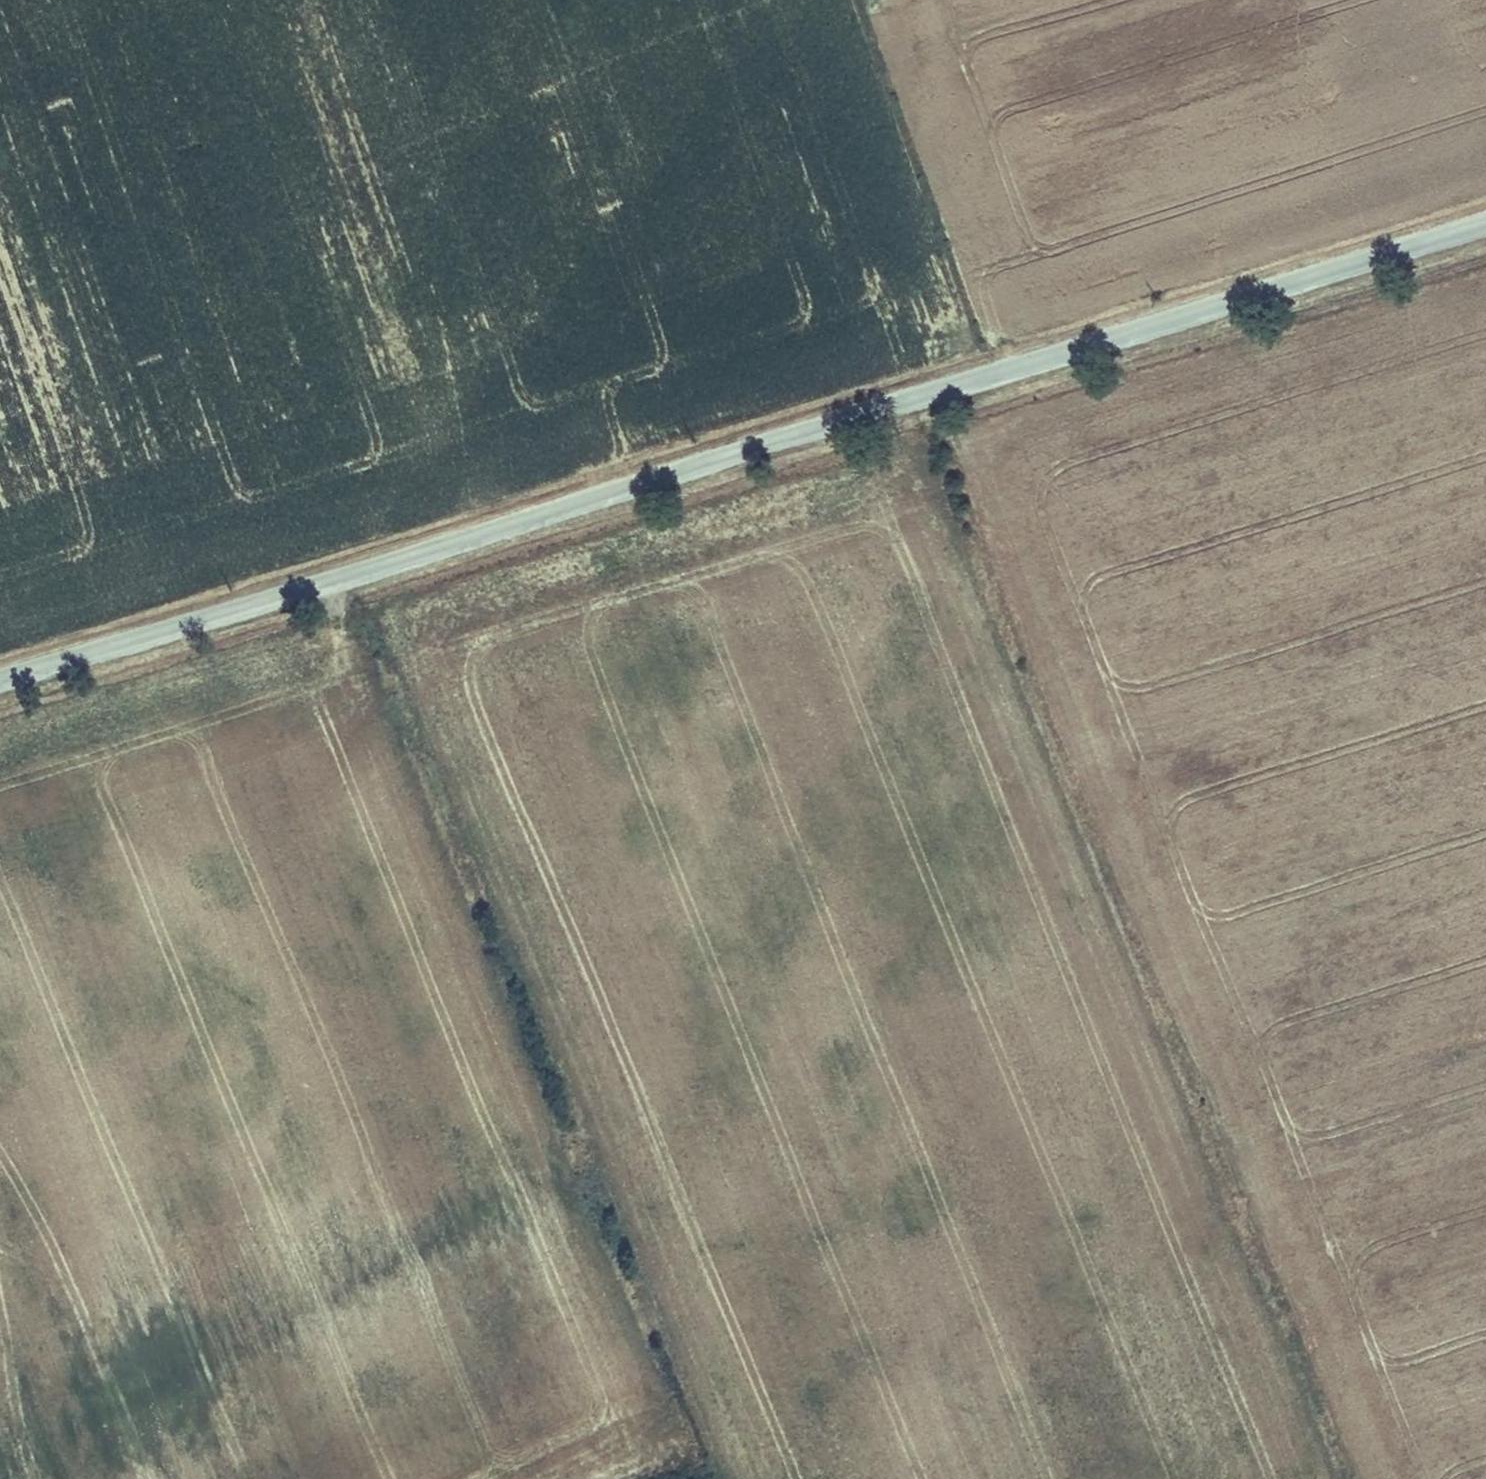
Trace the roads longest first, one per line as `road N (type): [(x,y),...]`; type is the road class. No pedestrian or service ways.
road 1 (unclassified): [(0,672),(1485,221)]

